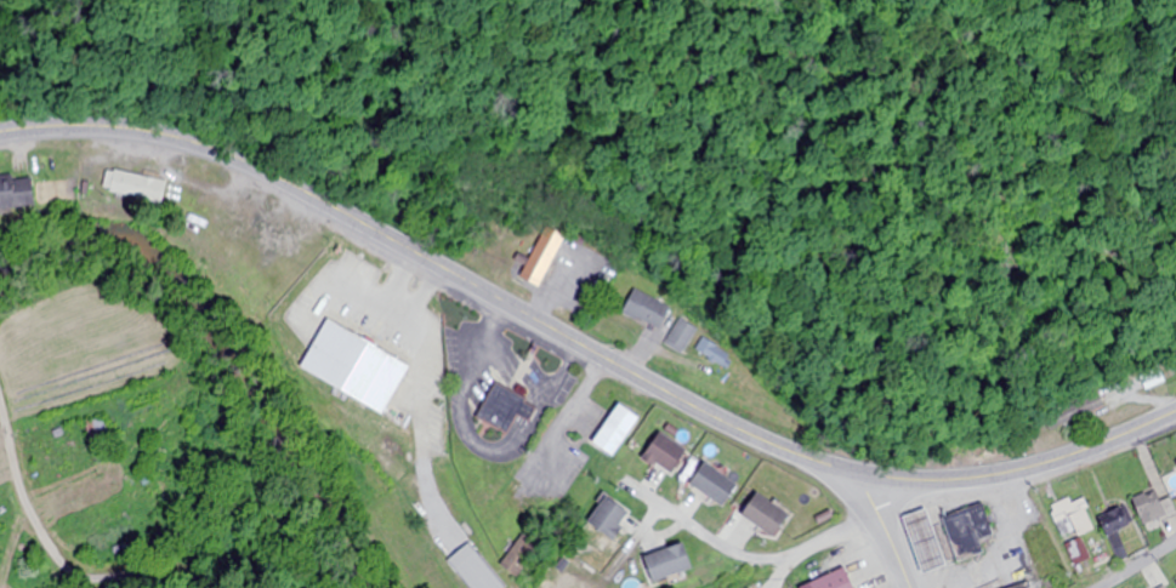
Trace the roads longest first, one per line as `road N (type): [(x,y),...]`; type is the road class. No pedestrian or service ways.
road 1 (secondary): [(0,127),(70,120),(221,148),(703,410),(862,470)]
road 2 (residential): [(226,587),(144,570),(81,575),(57,558),(22,493),(0,394)]
road 3 (secondary): [(862,470),(993,472),(1052,458),(1175,408)]
road 4 (tertiary): [(906,587),(869,519),(862,470)]

